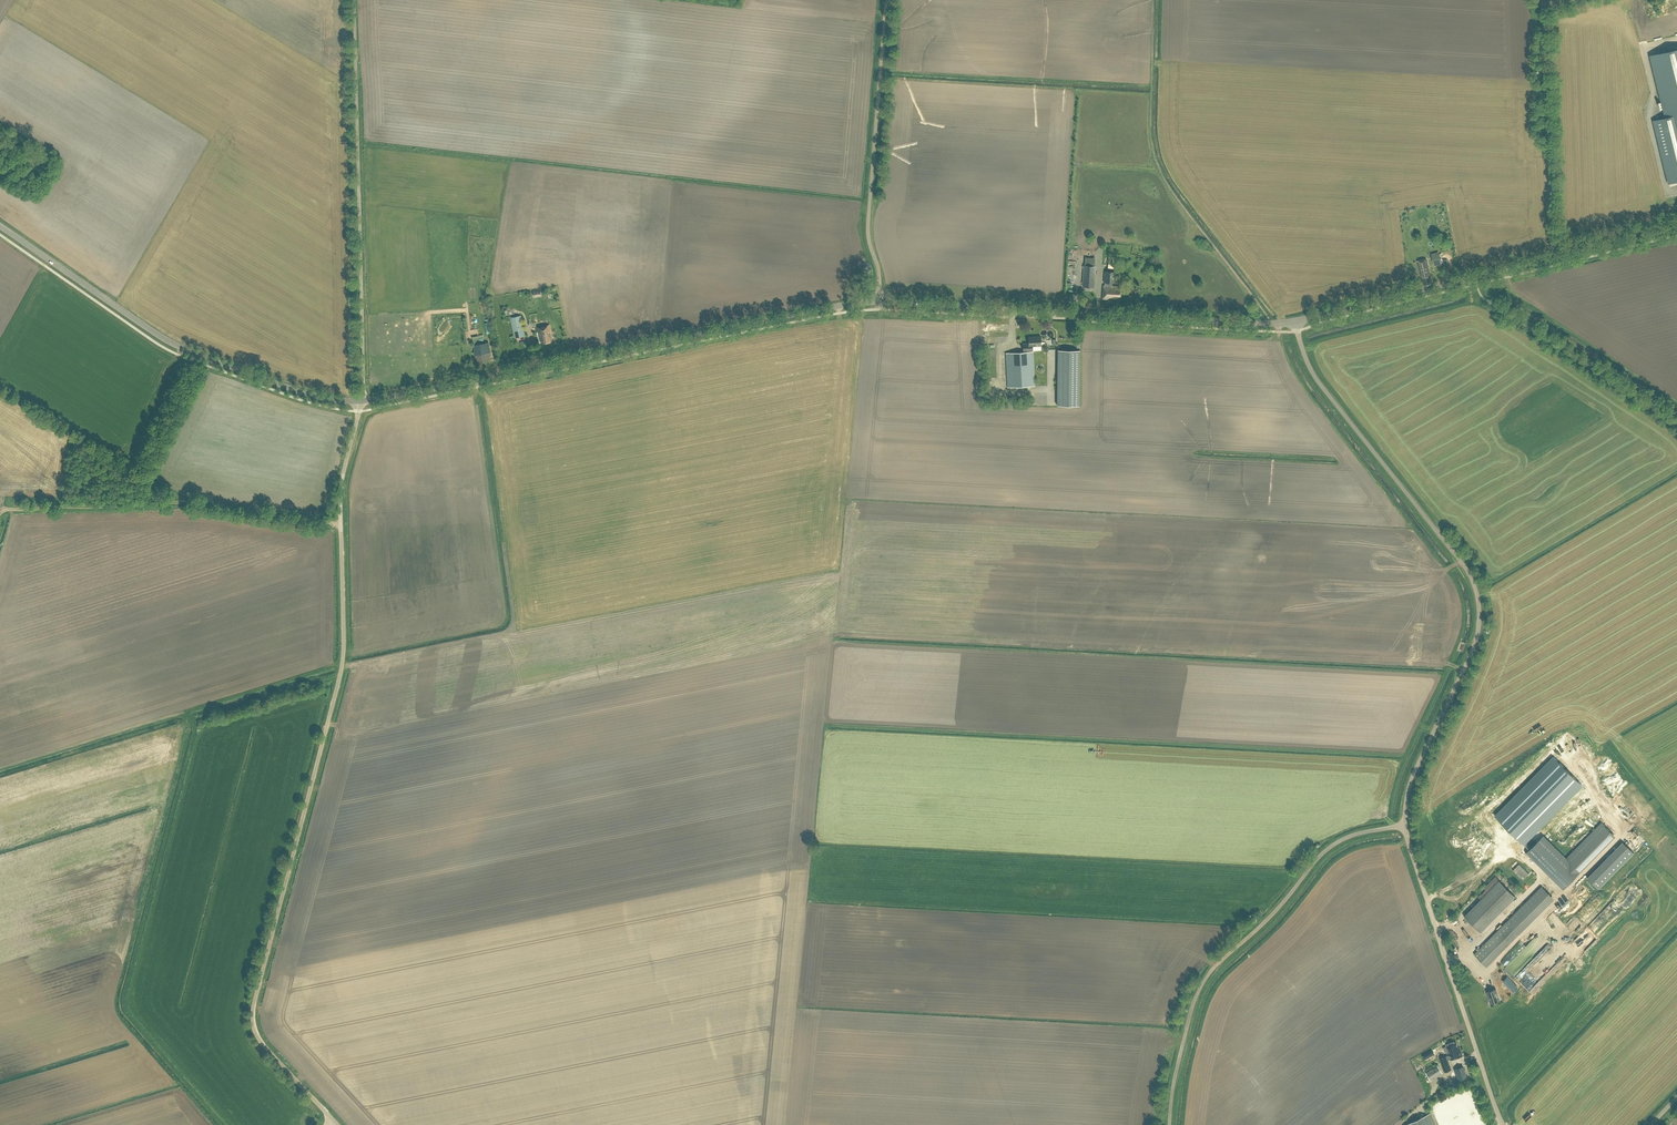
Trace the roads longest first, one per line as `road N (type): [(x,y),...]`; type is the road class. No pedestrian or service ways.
road 1 (unclassified): [(333,1121),(252,1021),(341,666),(340,490),(361,401)]
road 2 (unclassified): [(1405,825),(1410,781),(1477,636),(1477,595),(1460,560),(1321,385),(1295,321)]
road 3 (tertiary): [(878,303),(361,401)]
road 4 (tertiary): [(1295,321),(878,303)]
road 5 (unclassified): [(1405,825),(1331,846),(1208,974),(1190,1014),(1169,1124)]
road 6 (tertiary): [(361,401),(291,388),(175,345),(0,225)]
road 7 (track): [(361,401),(354,0)]
road 8 (unclassified): [(1503,1124),(1405,825)]
road 9 (unclassified): [(878,303),(868,235),(886,0)]
road 10 (tertiary): [(1553,257),(1295,321)]
road 11 (unclassified): [(1553,257),(1544,0)]
road 12 (track): [(0,383),(190,504)]
road 13 (track): [(0,514),(190,504)]
road 14 (track): [(190,504),(341,525)]
road 15 (tertiary): [(1553,257),(1676,226)]

